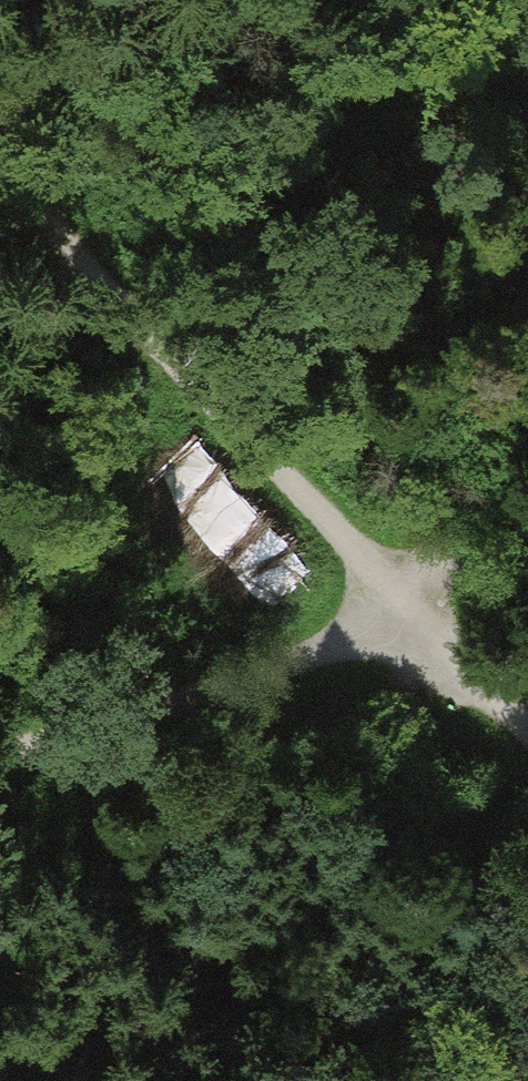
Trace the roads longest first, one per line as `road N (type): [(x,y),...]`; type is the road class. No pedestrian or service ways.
road 1 (track): [(527,716),(134,316),(62,223),(0,121)]
road 2 (track): [(527,441),(407,596),(230,688),(0,752)]

